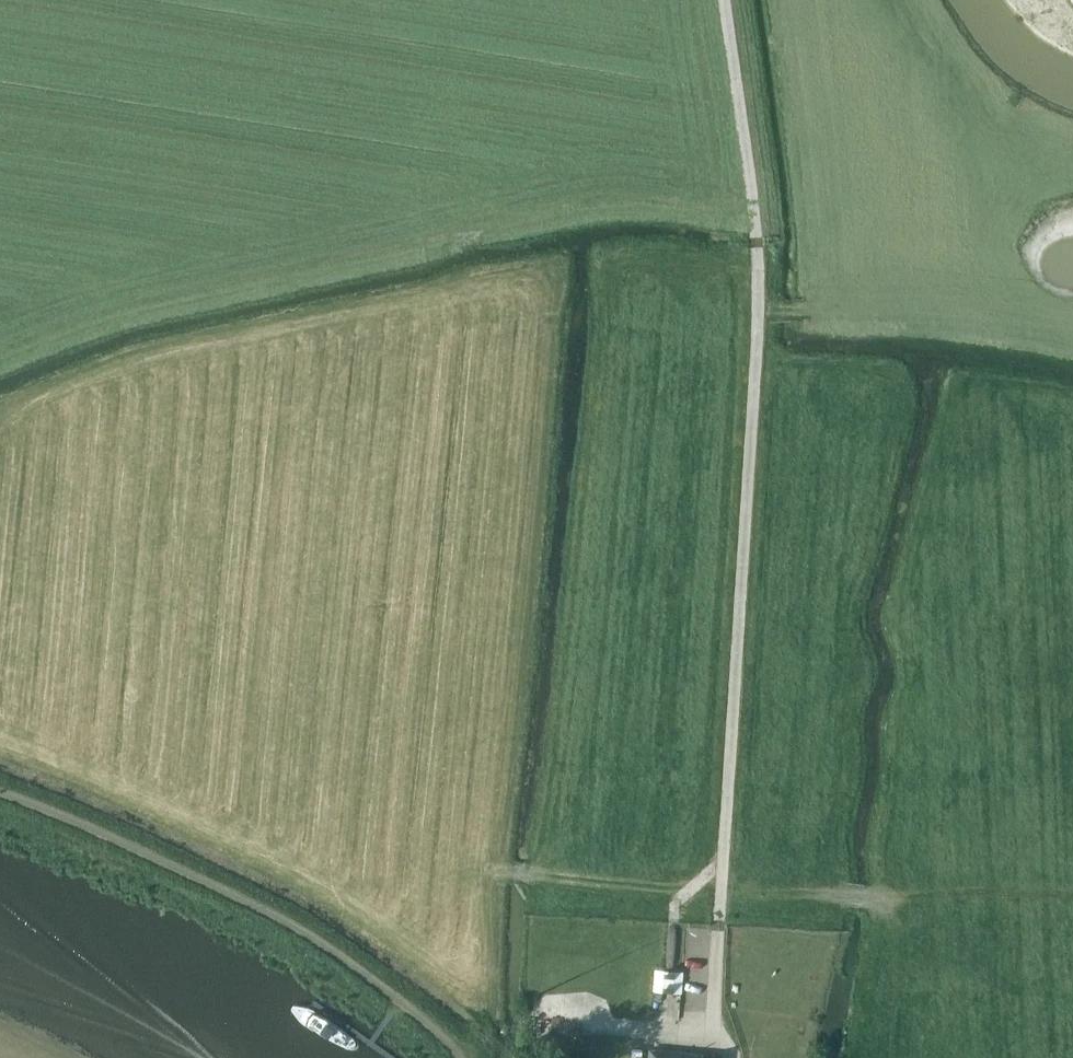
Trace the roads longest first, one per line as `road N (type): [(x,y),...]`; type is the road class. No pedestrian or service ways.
road 1 (unclassified): [(718,926),(756,240),(723,0)]

